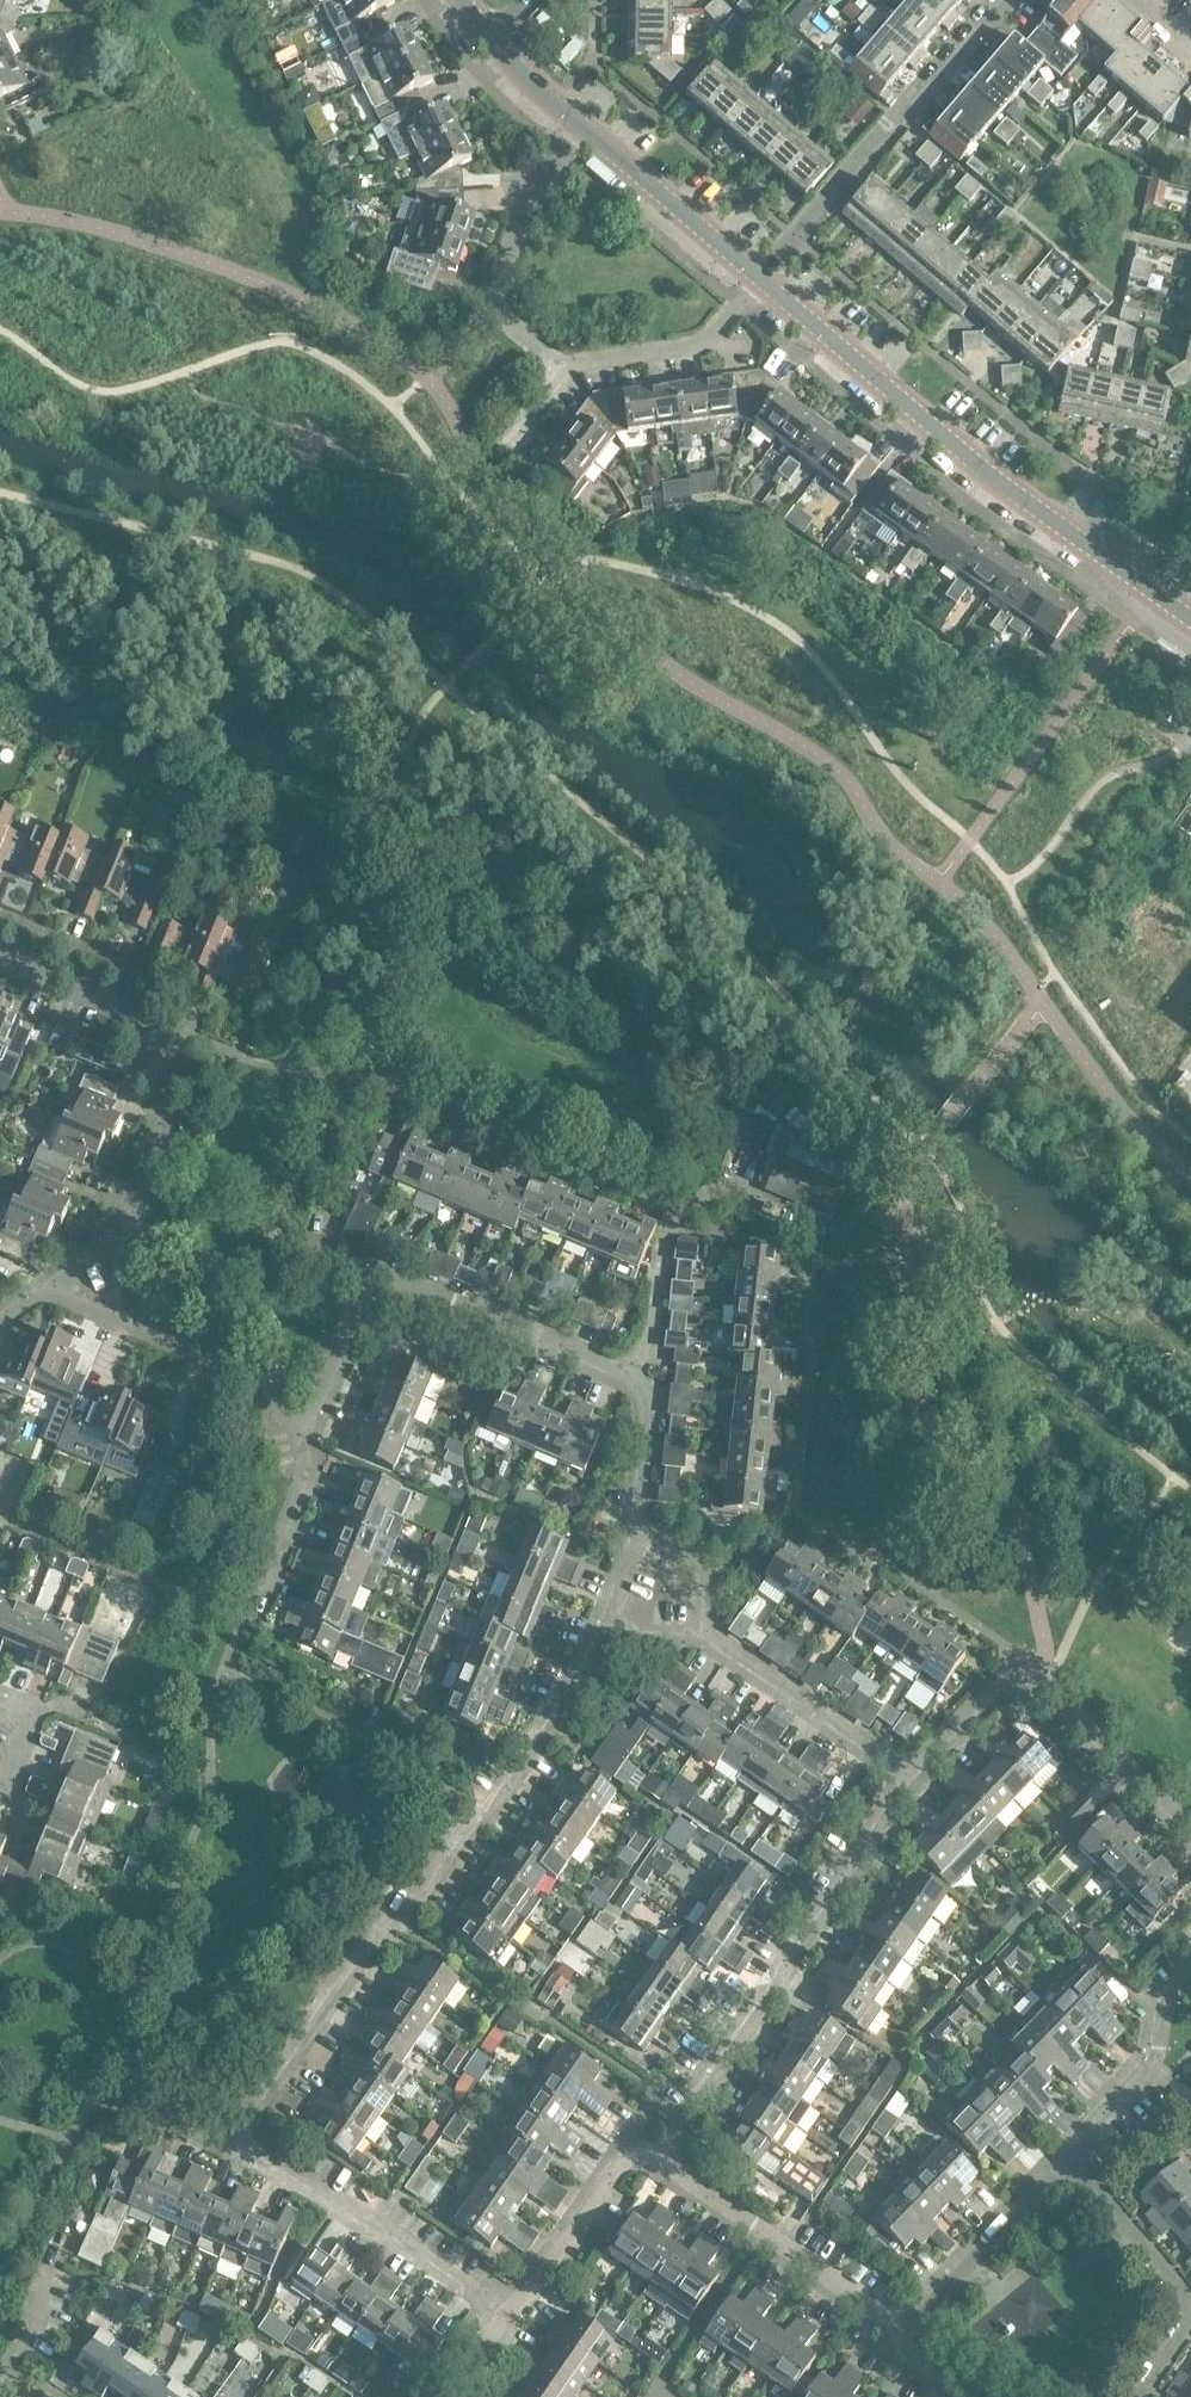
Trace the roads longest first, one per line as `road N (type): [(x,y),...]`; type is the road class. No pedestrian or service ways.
road 1 (residential): [(245,2135),(368,1947),(500,1798),(626,1582)]
road 2 (tertiary): [(1190,619),(999,482),(761,278)]
road 3 (residential): [(585,131),(526,204),(490,306),(568,366),(685,350),(710,337),(761,278)]
road 4 (residential): [(649,1371),(504,1331),(375,1277),(294,1489)]
road 5 (residential): [(666,2161),(686,2111),(908,1776)]
road 6 (residential): [(761,278),(1010,0)]
road 7 (residential): [(294,1489),(257,1368),(57,1285)]
road 8 (residential): [(908,1776),(626,1582)]
road 9 (residential): [(527,2323),(329,2182),(245,2135)]
road 10 (residential): [(57,1285),(116,1243),(169,1103),(152,1023)]
road 11 (residential): [(1146,2396),(1188,2327),(1184,2288),(1070,2156)]
road 12 (residential): [(904,2329),(666,2161)]
road 13 (residential): [(1190,1831),(1009,1669)]
road 14 (residential): [(904,2329),(1070,2156)]
road 15 (residential): [(1070,2156),(1154,2069),(1190,1964)]
road 16 (tertiary): [(761,278),(585,131)]
road 17 (residential): [(527,2323),(625,2164),(666,2161)]
road 18 (residential): [(626,1582),(649,1371)]
road 19 (residential): [(294,1489),(227,1664)]
road 20 (residential): [(0,962),(152,1023)]
road 21 (residential): [(649,1371),(671,1211)]
road 22 (residential): [(908,1776),(1009,1669)]
road 23 (tertiary): [(585,131),(487,41)]

